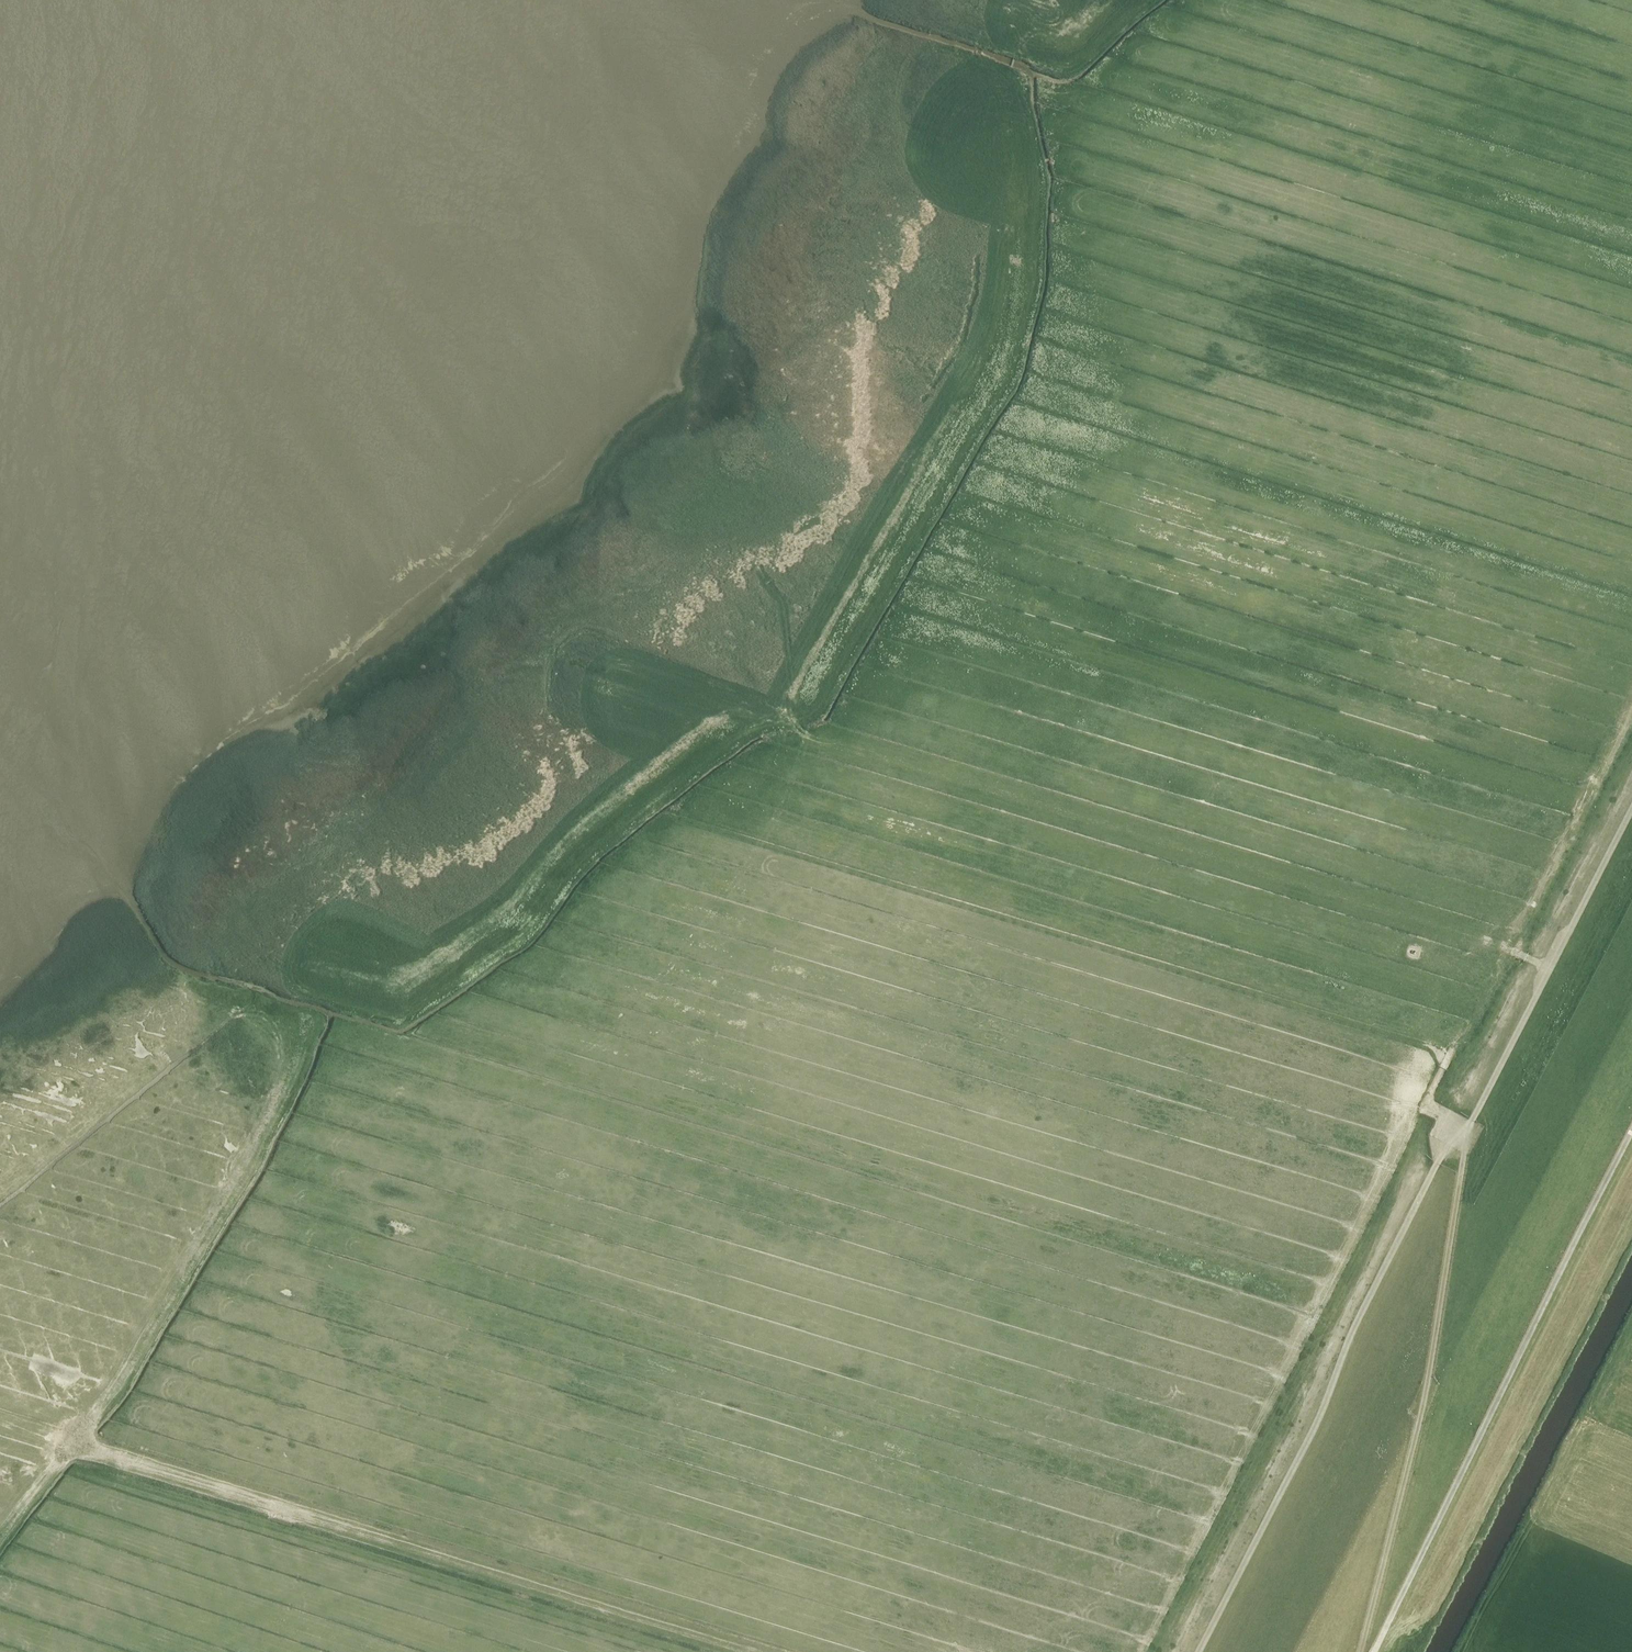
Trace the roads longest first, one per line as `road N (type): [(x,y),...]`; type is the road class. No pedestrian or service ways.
road 1 (track): [(1199,1651),(1447,1141),(1470,1122),(1631,810)]
road 2 (track): [(1631,1140),(1374,1651)]
road 3 (track): [(1360,1651),(1421,1409),(1465,1130)]

